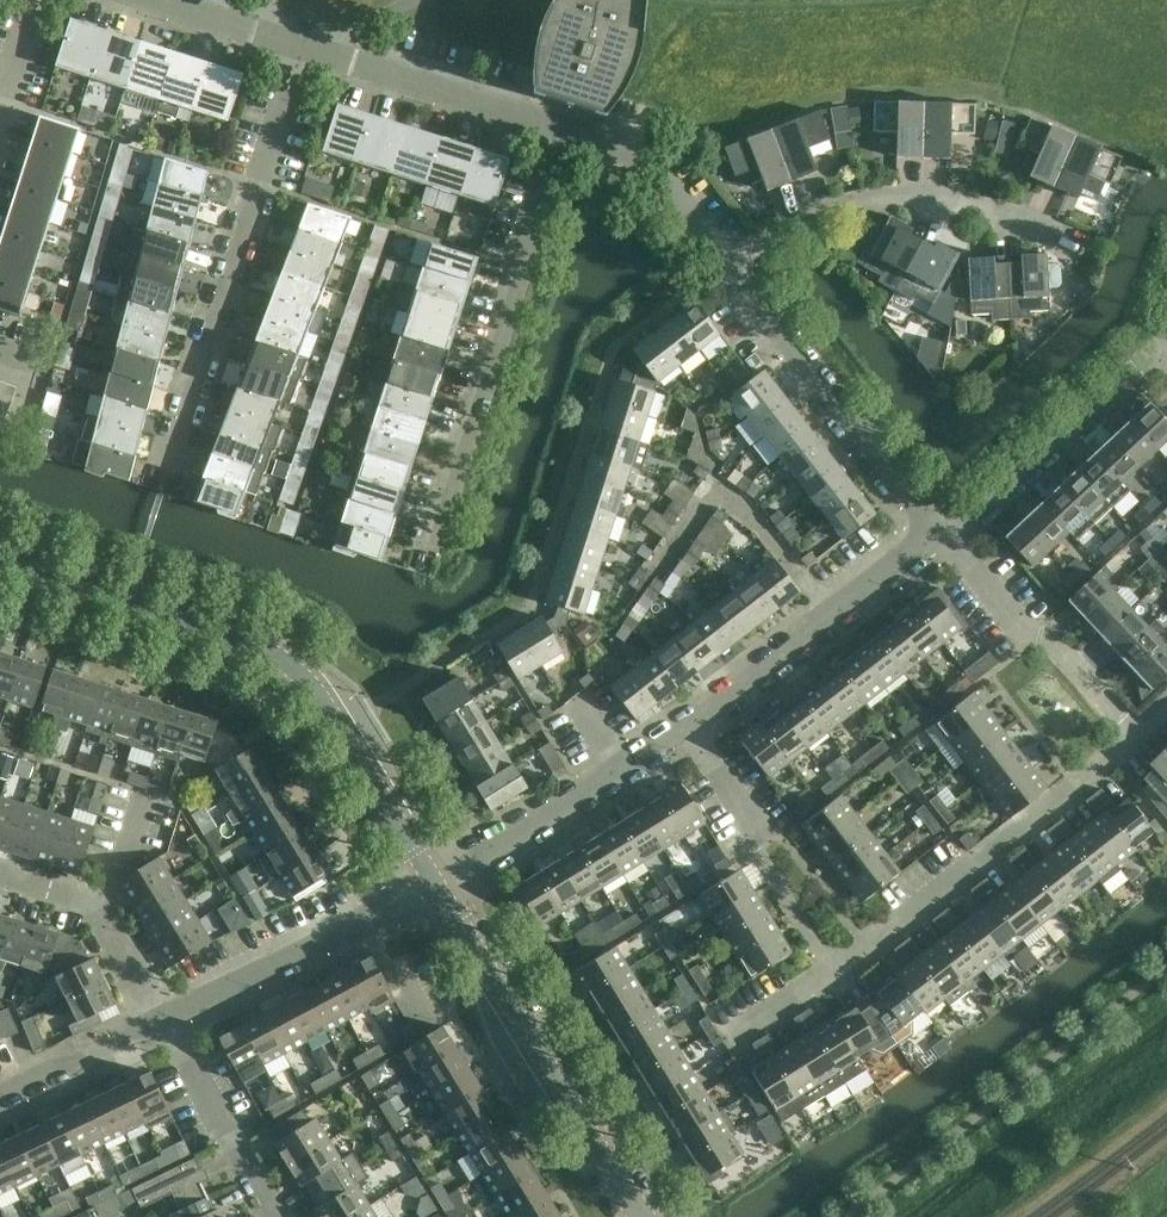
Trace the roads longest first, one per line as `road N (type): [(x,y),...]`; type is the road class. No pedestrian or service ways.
road 1 (tertiary): [(438,882),(320,690),(297,667),(246,638),(0,559)]
road 2 (residential): [(167,471),(303,47)]
road 3 (residential): [(433,548),(560,129)]
road 4 (tertiary): [(643,1216),(438,882)]
road 5 (residential): [(827,975),(1134,739)]
road 6 (residential): [(723,256),(874,194),(954,203),(1062,244)]
road 7 (residential): [(940,532),(723,256)]
road 8 (residential): [(940,532),(690,719)]
road 9 (residential): [(165,1019),(438,882)]
road 10 (residential): [(690,719),(438,882)]
road 11 (residential): [(827,975),(690,719)]
road 12 (residential): [(1134,739),(1052,639),(1019,624),(940,532)]
road 13 (residential): [(1157,351),(979,518),(940,532)]
road 14 (residential): [(303,47),(560,129)]
road 15 (residential): [(165,1019),(273,1216)]
road 16 (residential): [(0,1095),(165,1019)]
road 17 (residential): [(157,0),(288,42)]
road 18 (residential): [(102,904),(165,1019)]
road 19 (residential): [(417,0),(303,47)]
road 20 (residential): [(102,904),(138,789)]

